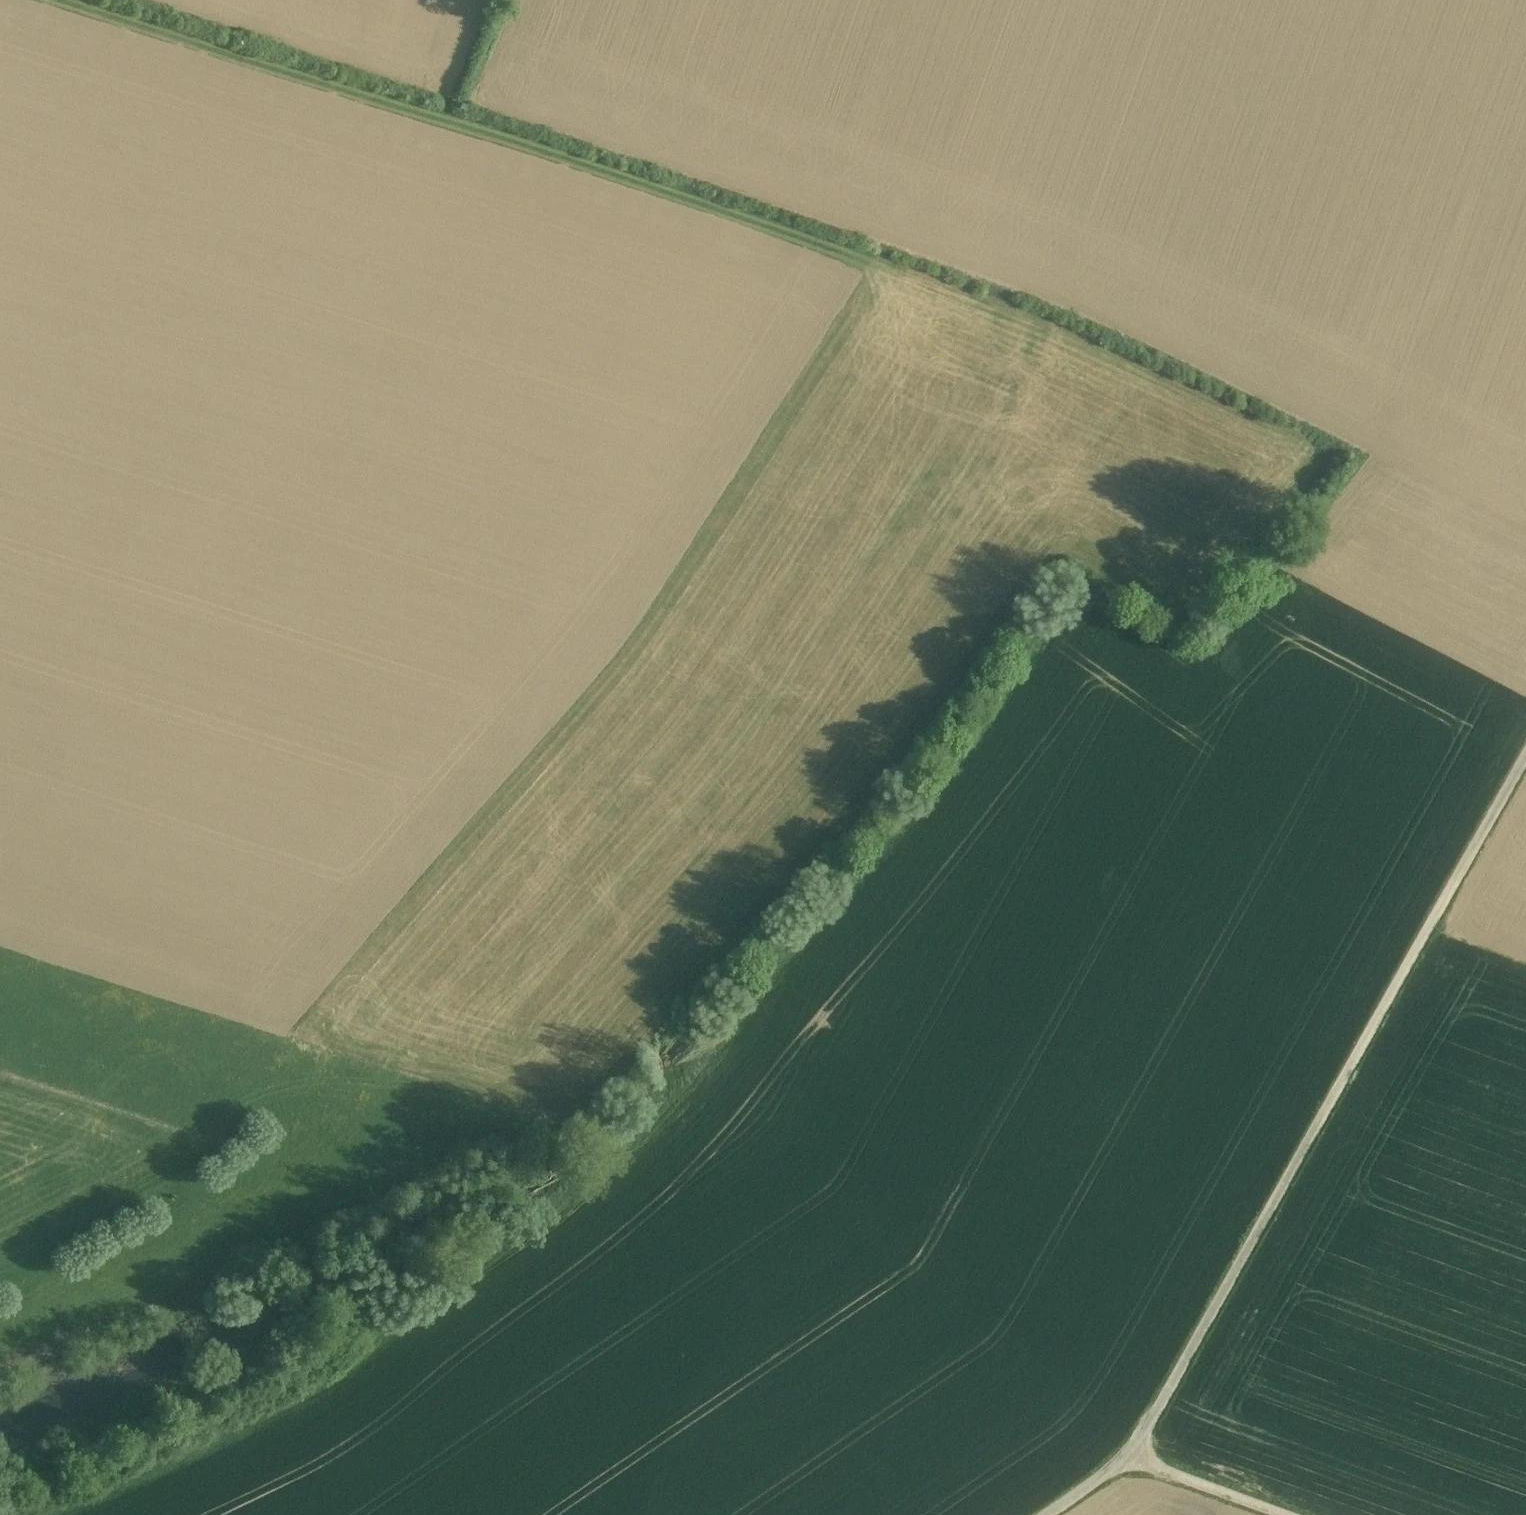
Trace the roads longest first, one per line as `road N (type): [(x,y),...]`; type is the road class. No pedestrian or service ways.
road 1 (track): [(1051,1514),(1135,1457),(1525,762)]
road 2 (track): [(1135,1457),(1285,1514)]

